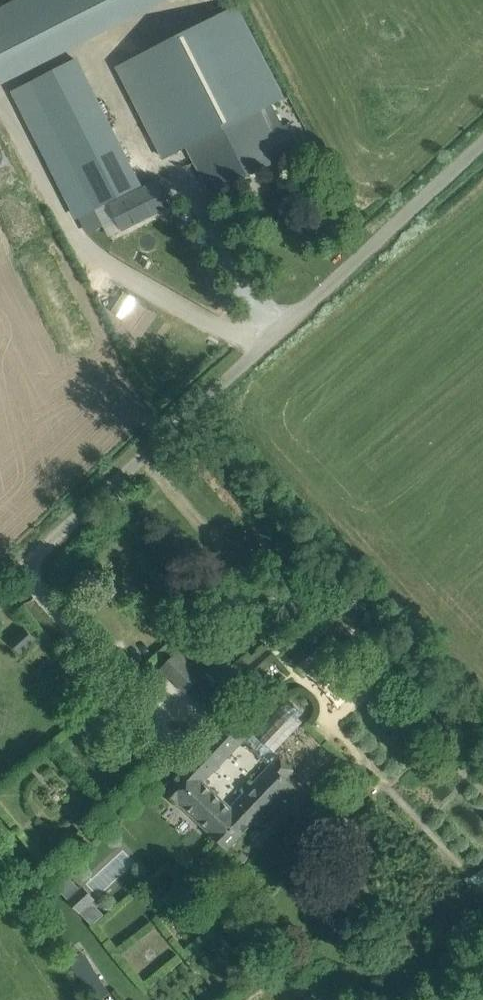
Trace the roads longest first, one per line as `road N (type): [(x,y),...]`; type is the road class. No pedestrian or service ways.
road 1 (unclassified): [(0,577),(482,138)]

